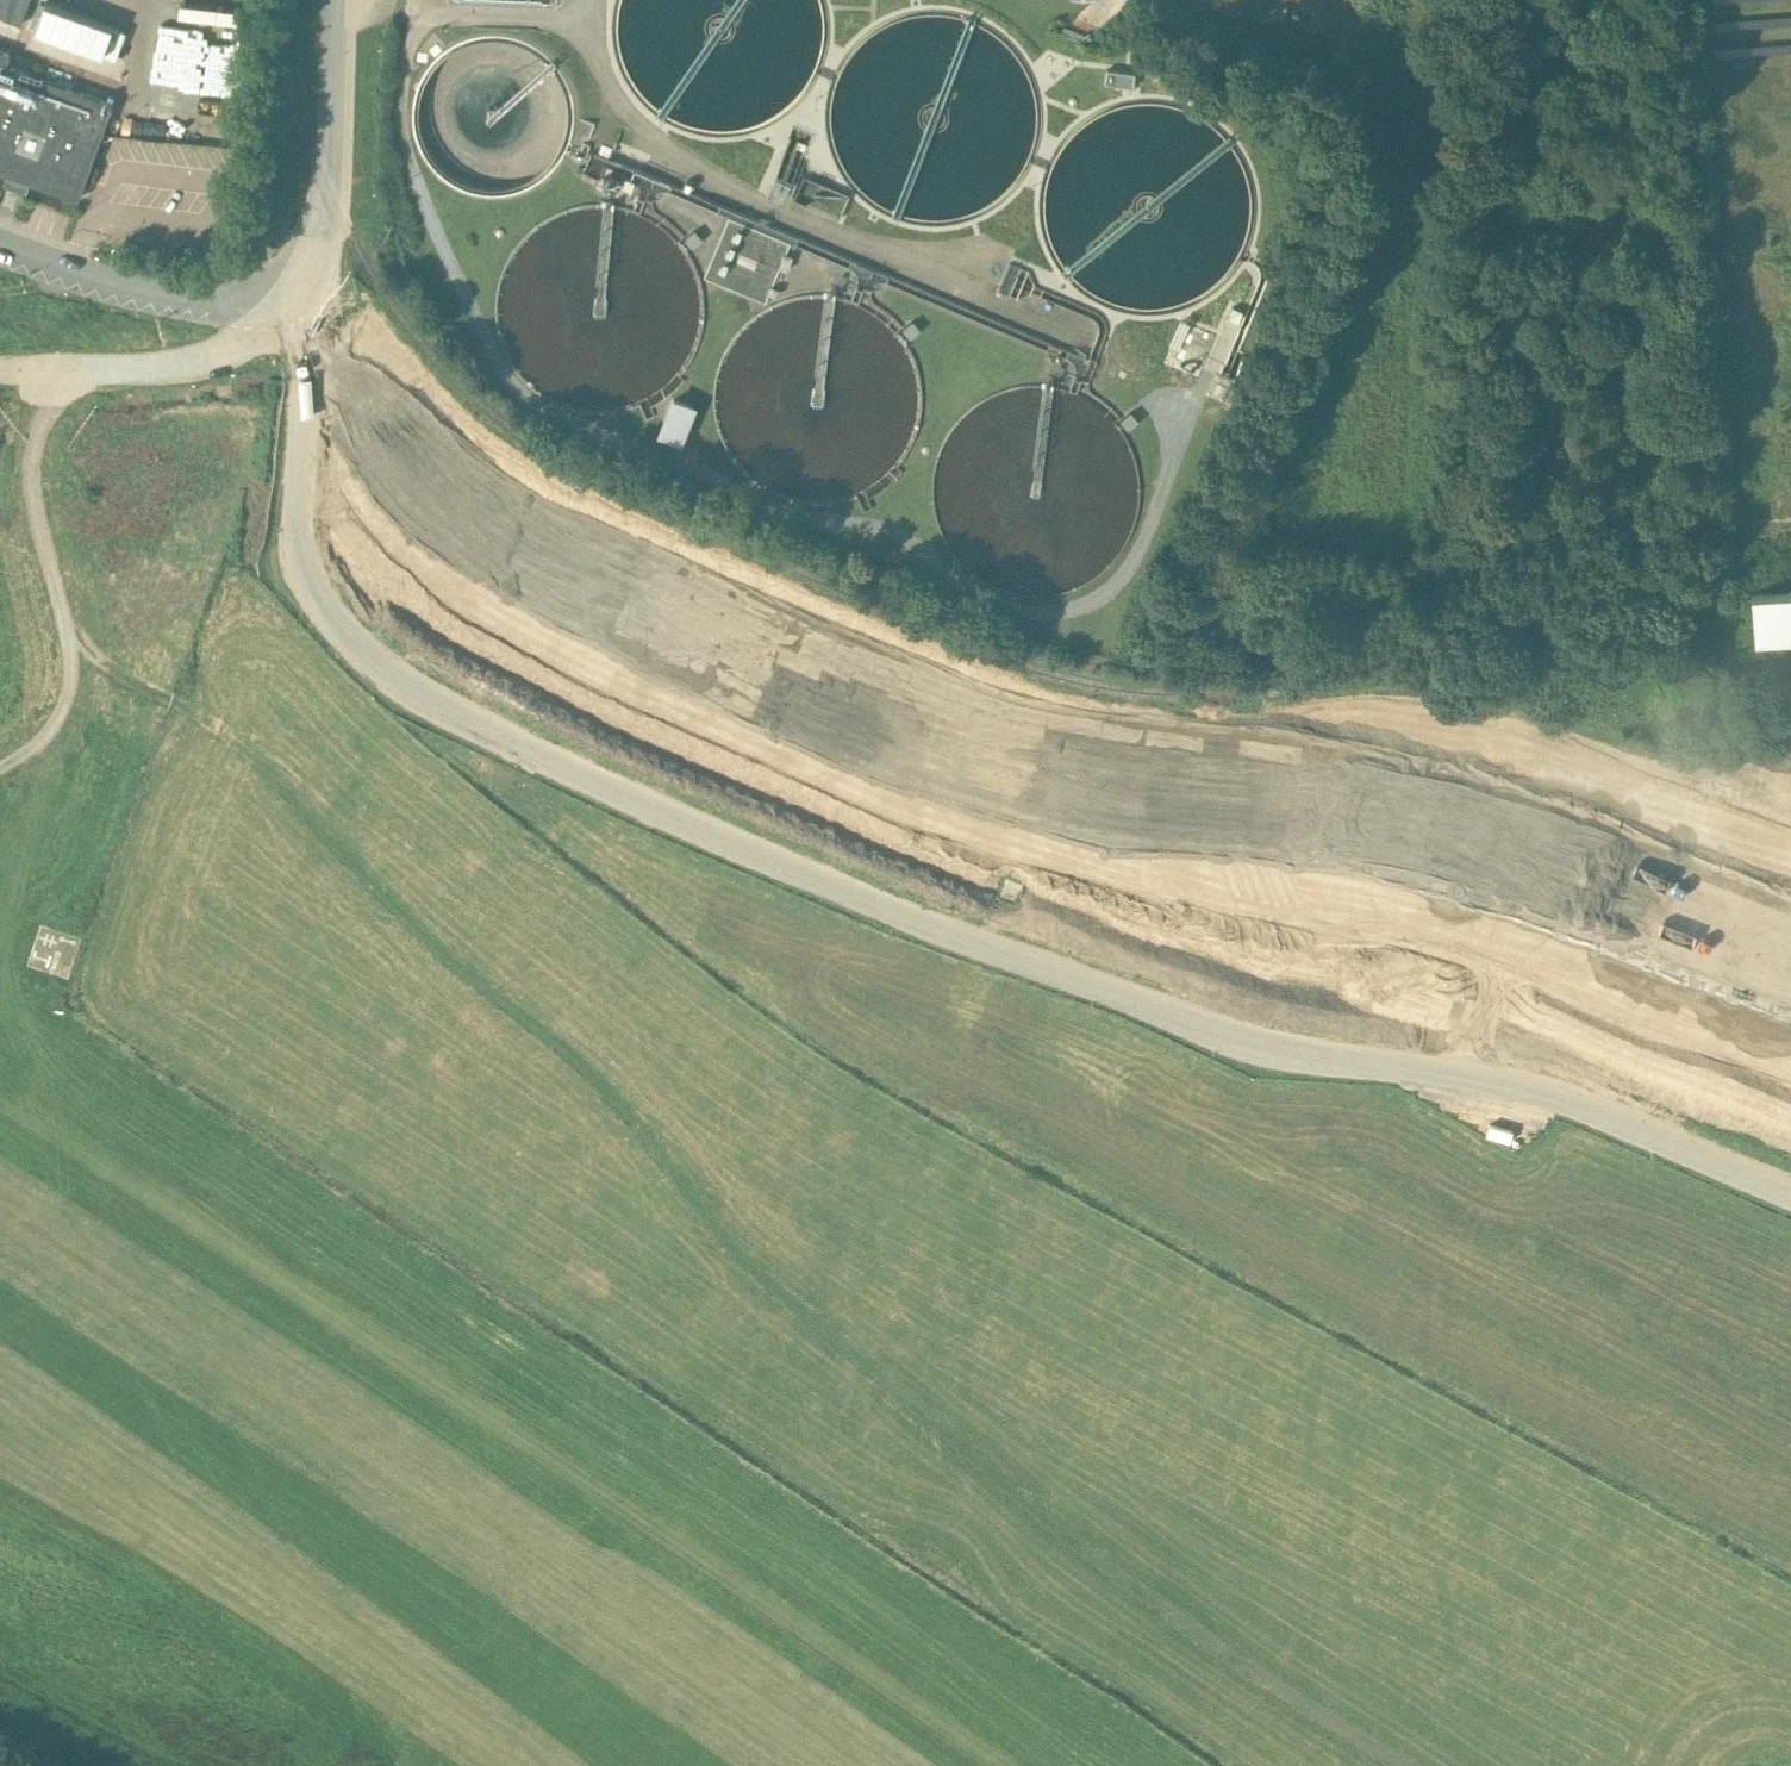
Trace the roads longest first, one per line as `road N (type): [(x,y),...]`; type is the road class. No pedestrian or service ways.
road 1 (unclassified): [(339,0),(308,276),(276,320)]
road 2 (residential): [(276,320),(123,286),(0,241)]
road 3 (track): [(1557,1025),(1636,1015),(1790,1029)]

